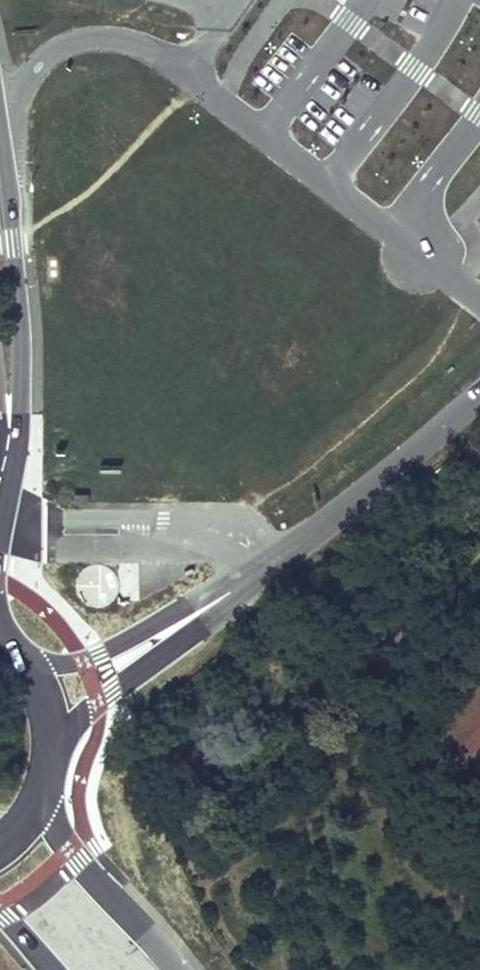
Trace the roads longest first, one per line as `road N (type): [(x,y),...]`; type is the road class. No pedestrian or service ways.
road 1 (secondary): [(0,541),(22,424),(22,362),(0,126)]
road 2 (residential): [(238,585),(321,530),(479,393)]
road 3 (residential): [(56,746),(238,585)]
road 4 (residential): [(238,585),(101,656),(29,662)]
road 5 (secondary): [(177,969),(76,863),(44,798)]

